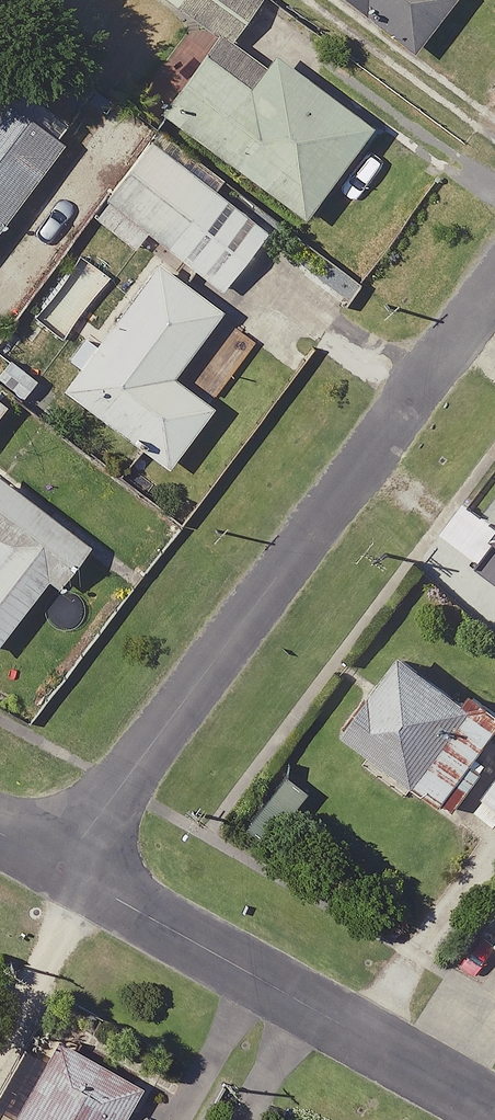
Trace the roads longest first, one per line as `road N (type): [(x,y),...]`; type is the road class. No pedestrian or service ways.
road 1 (residential): [(494,294),(65,866)]
road 2 (residential): [(65,866),(494,1110)]

